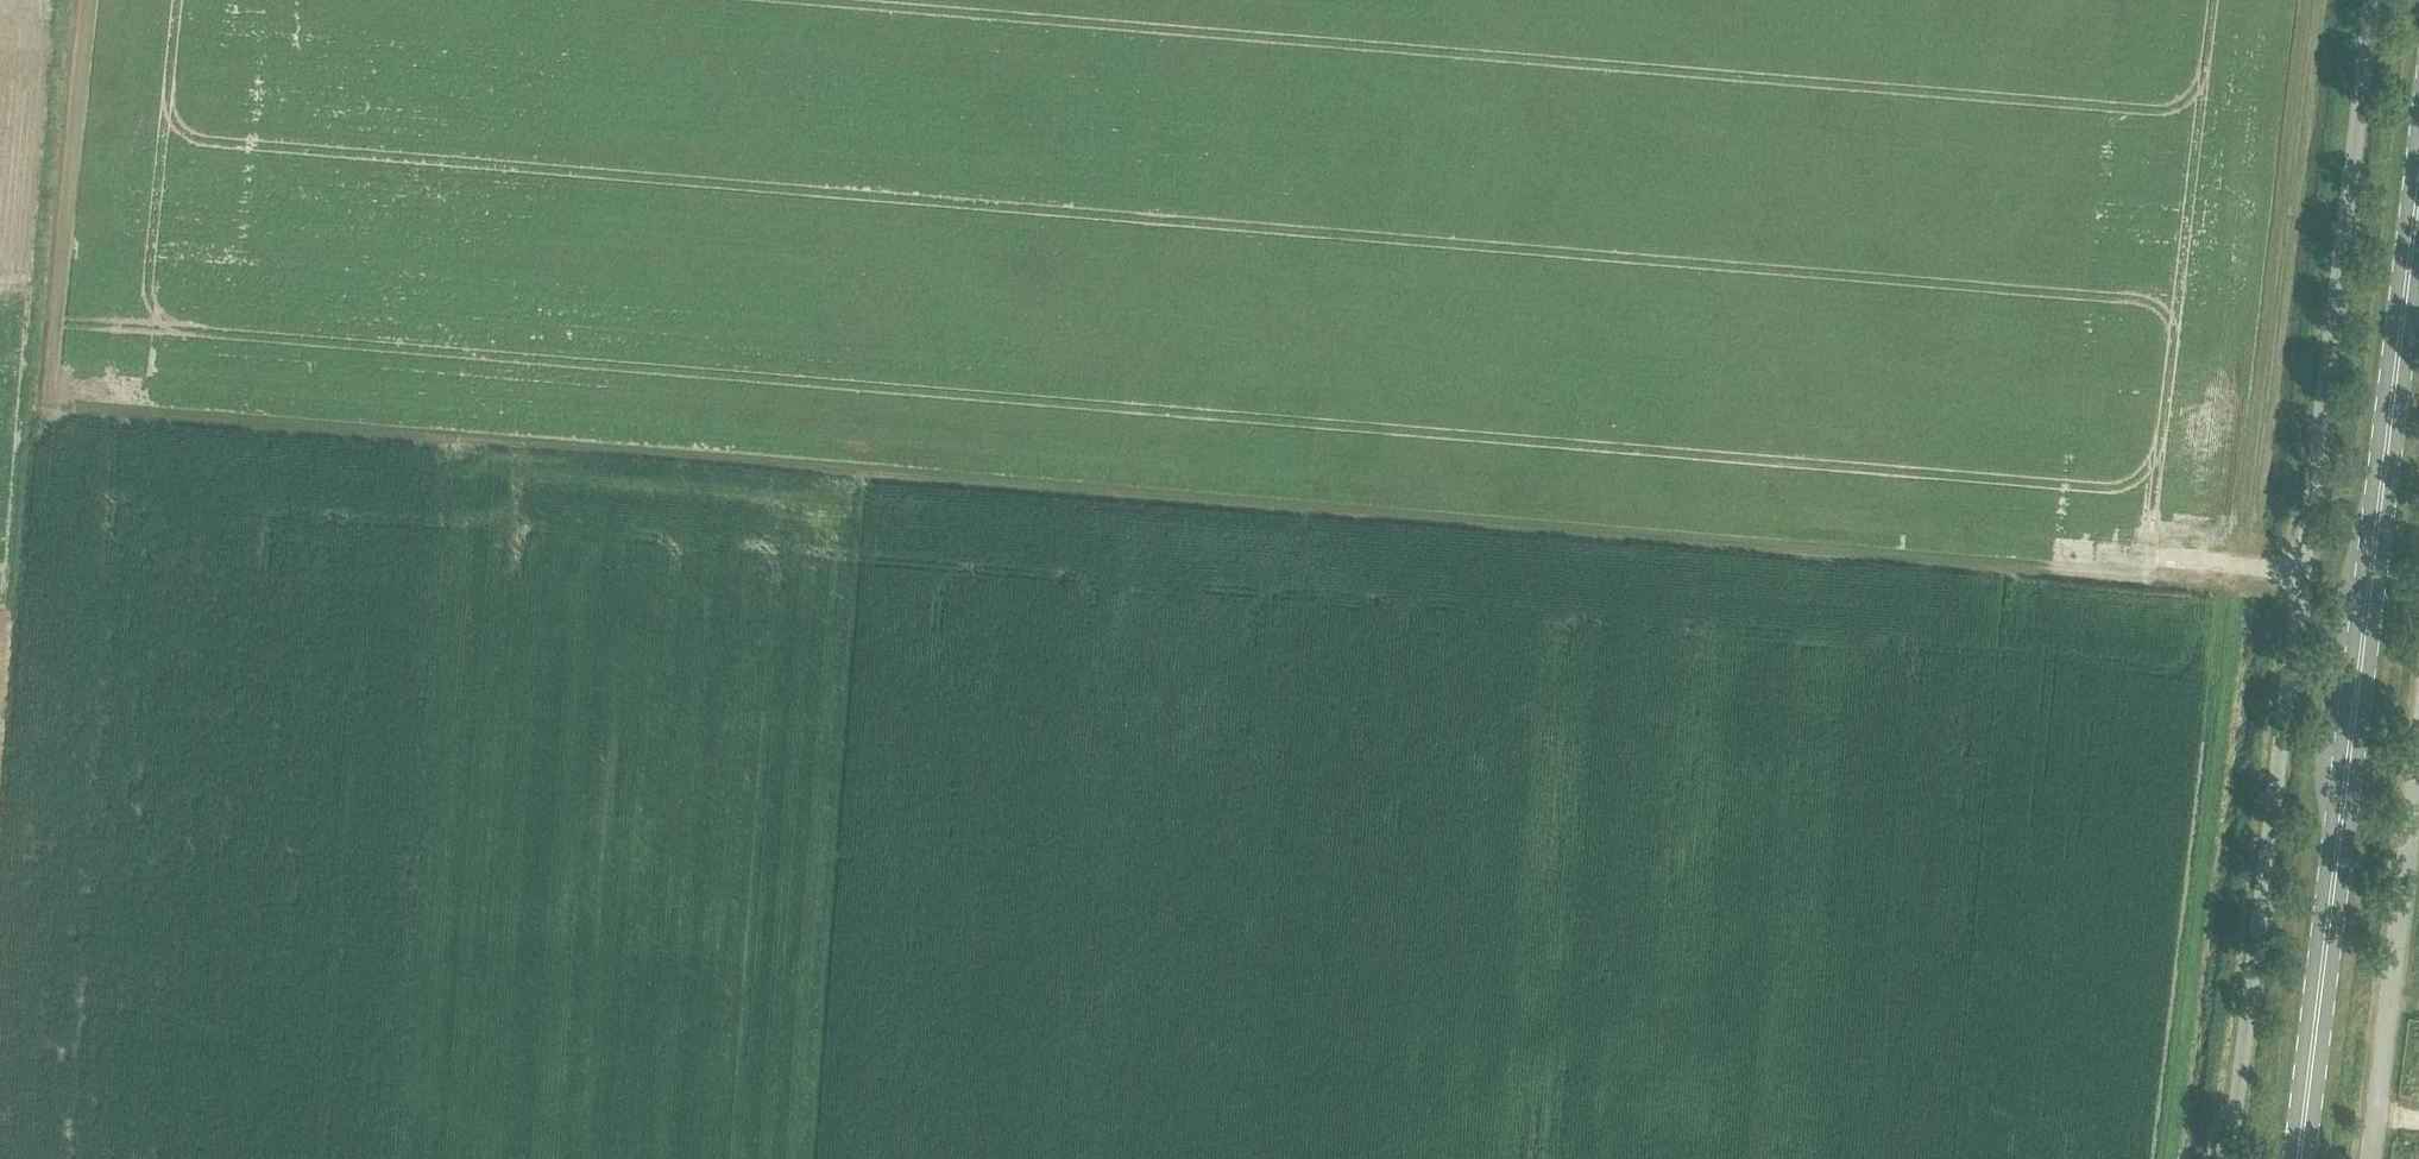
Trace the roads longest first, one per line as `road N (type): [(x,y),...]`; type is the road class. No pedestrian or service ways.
road 1 (unclassified): [(2371,0),(2232,1158)]
road 2 (primary): [(2299,1158),(2418,190)]
road 3 (unclassified): [(2418,769),(2371,1158)]

